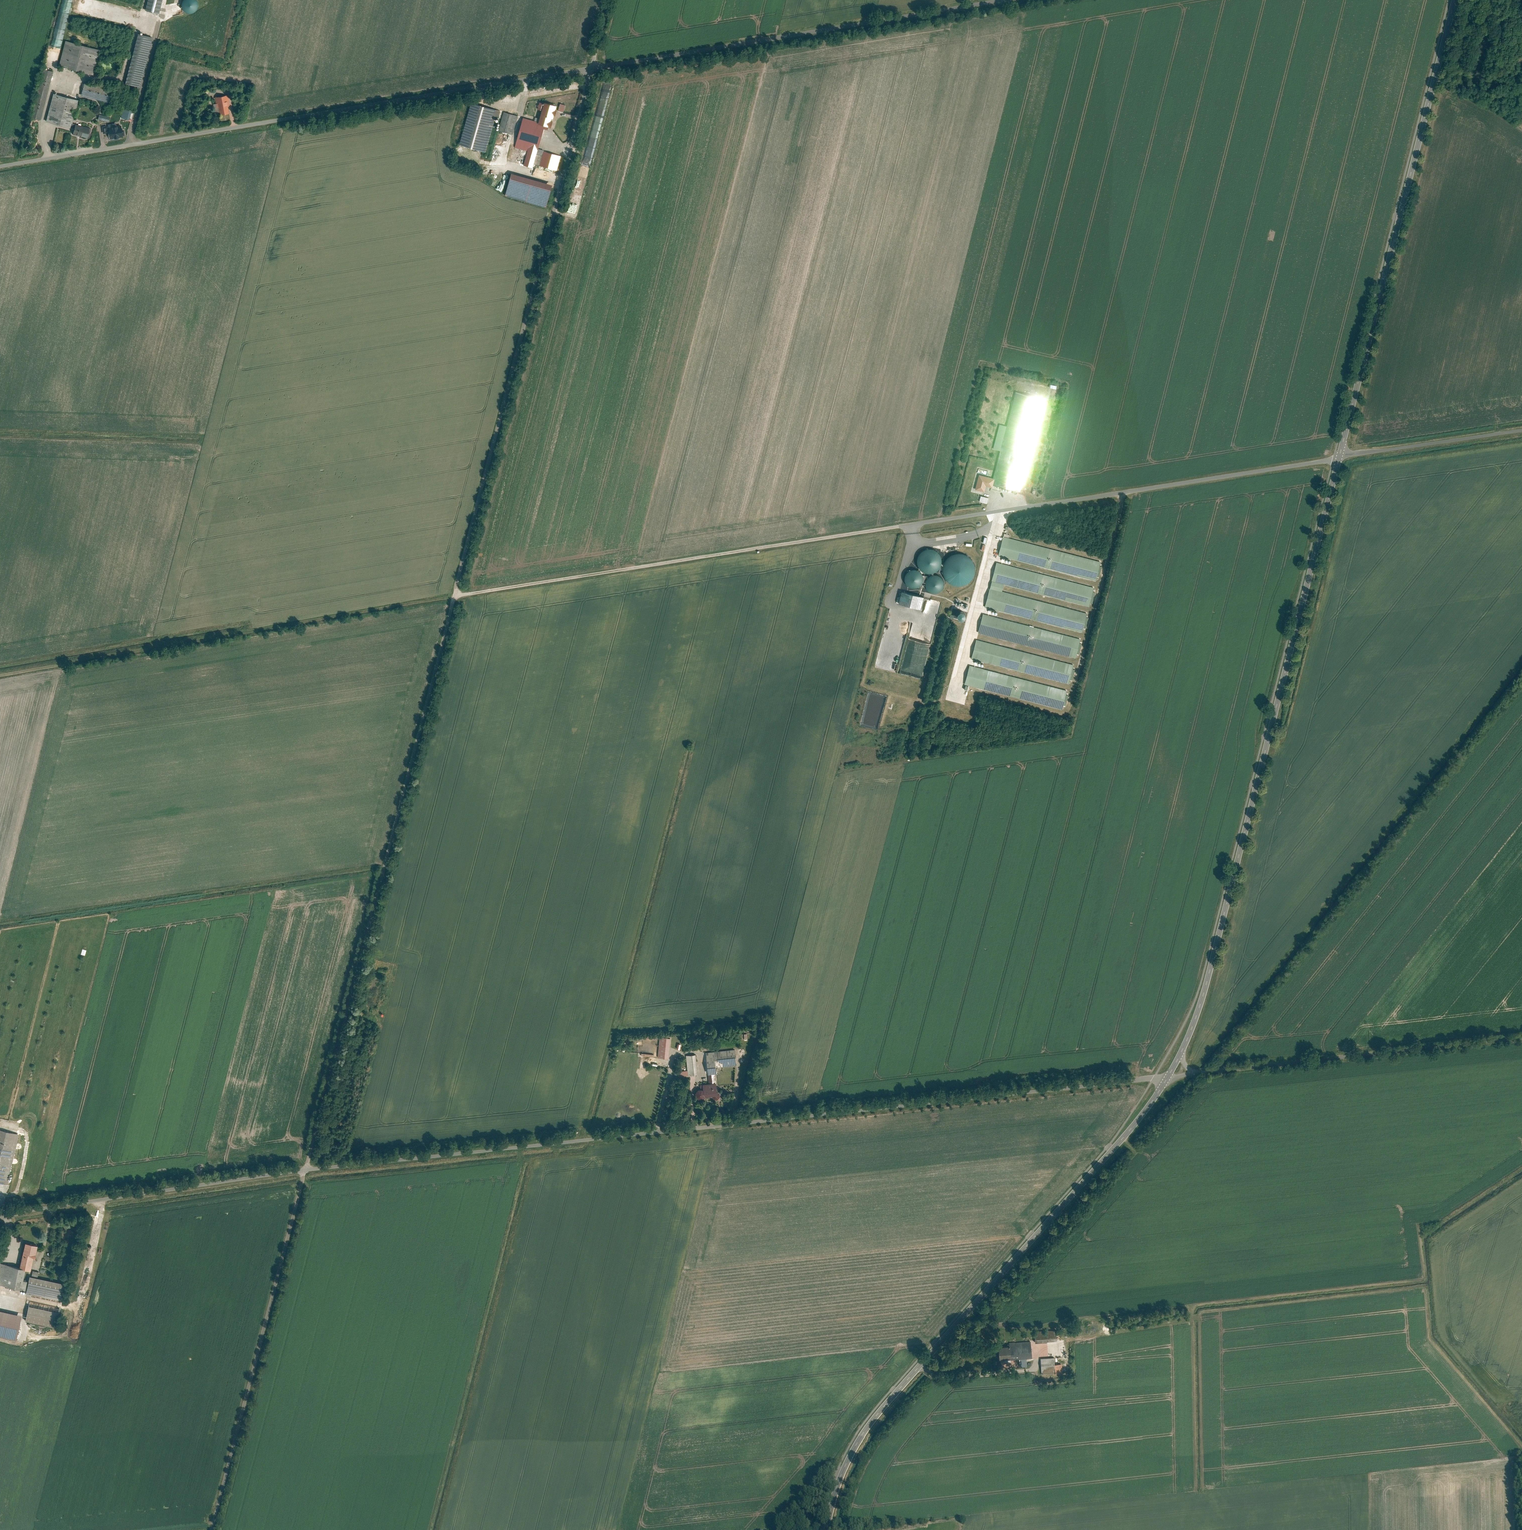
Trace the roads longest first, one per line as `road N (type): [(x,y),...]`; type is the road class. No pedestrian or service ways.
road 1 (track): [(609,0),(211,1529)]
road 2 (unclassified): [(0,1214),(305,1169),(1168,1077)]
road 3 (unclassified): [(0,167),(1013,0)]
road 4 (residential): [(1339,457),(454,595)]
road 5 (tertiary): [(1182,1050),(1207,982),(1339,457)]
road 6 (tertiary): [(1168,1077),(883,1407),(843,1469),(827,1529)]
road 7 (tertiary): [(1339,457),(1453,0)]
road 8 (track): [(0,673),(454,595)]
road 9 (unclassified): [(1196,1074),(1521,1038)]
road 10 (residential): [(1521,428),(1339,457)]

